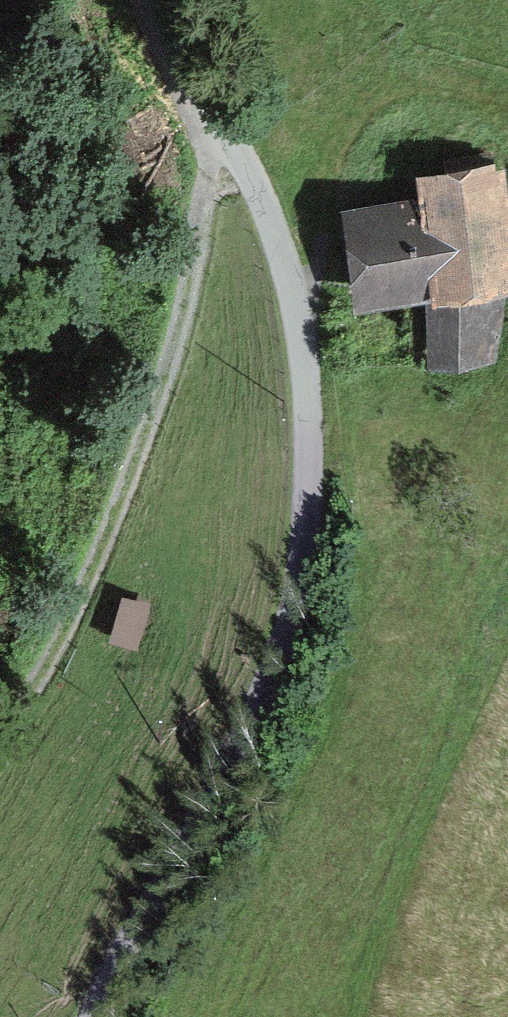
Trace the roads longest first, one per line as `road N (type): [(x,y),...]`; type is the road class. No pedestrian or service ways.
road 1 (unclassified): [(147,0),(257,189),(293,285),(310,507),(304,567),(273,682),(95,1016)]
road 2 (track): [(212,114),(199,251),(151,416),(44,673),(0,737)]

